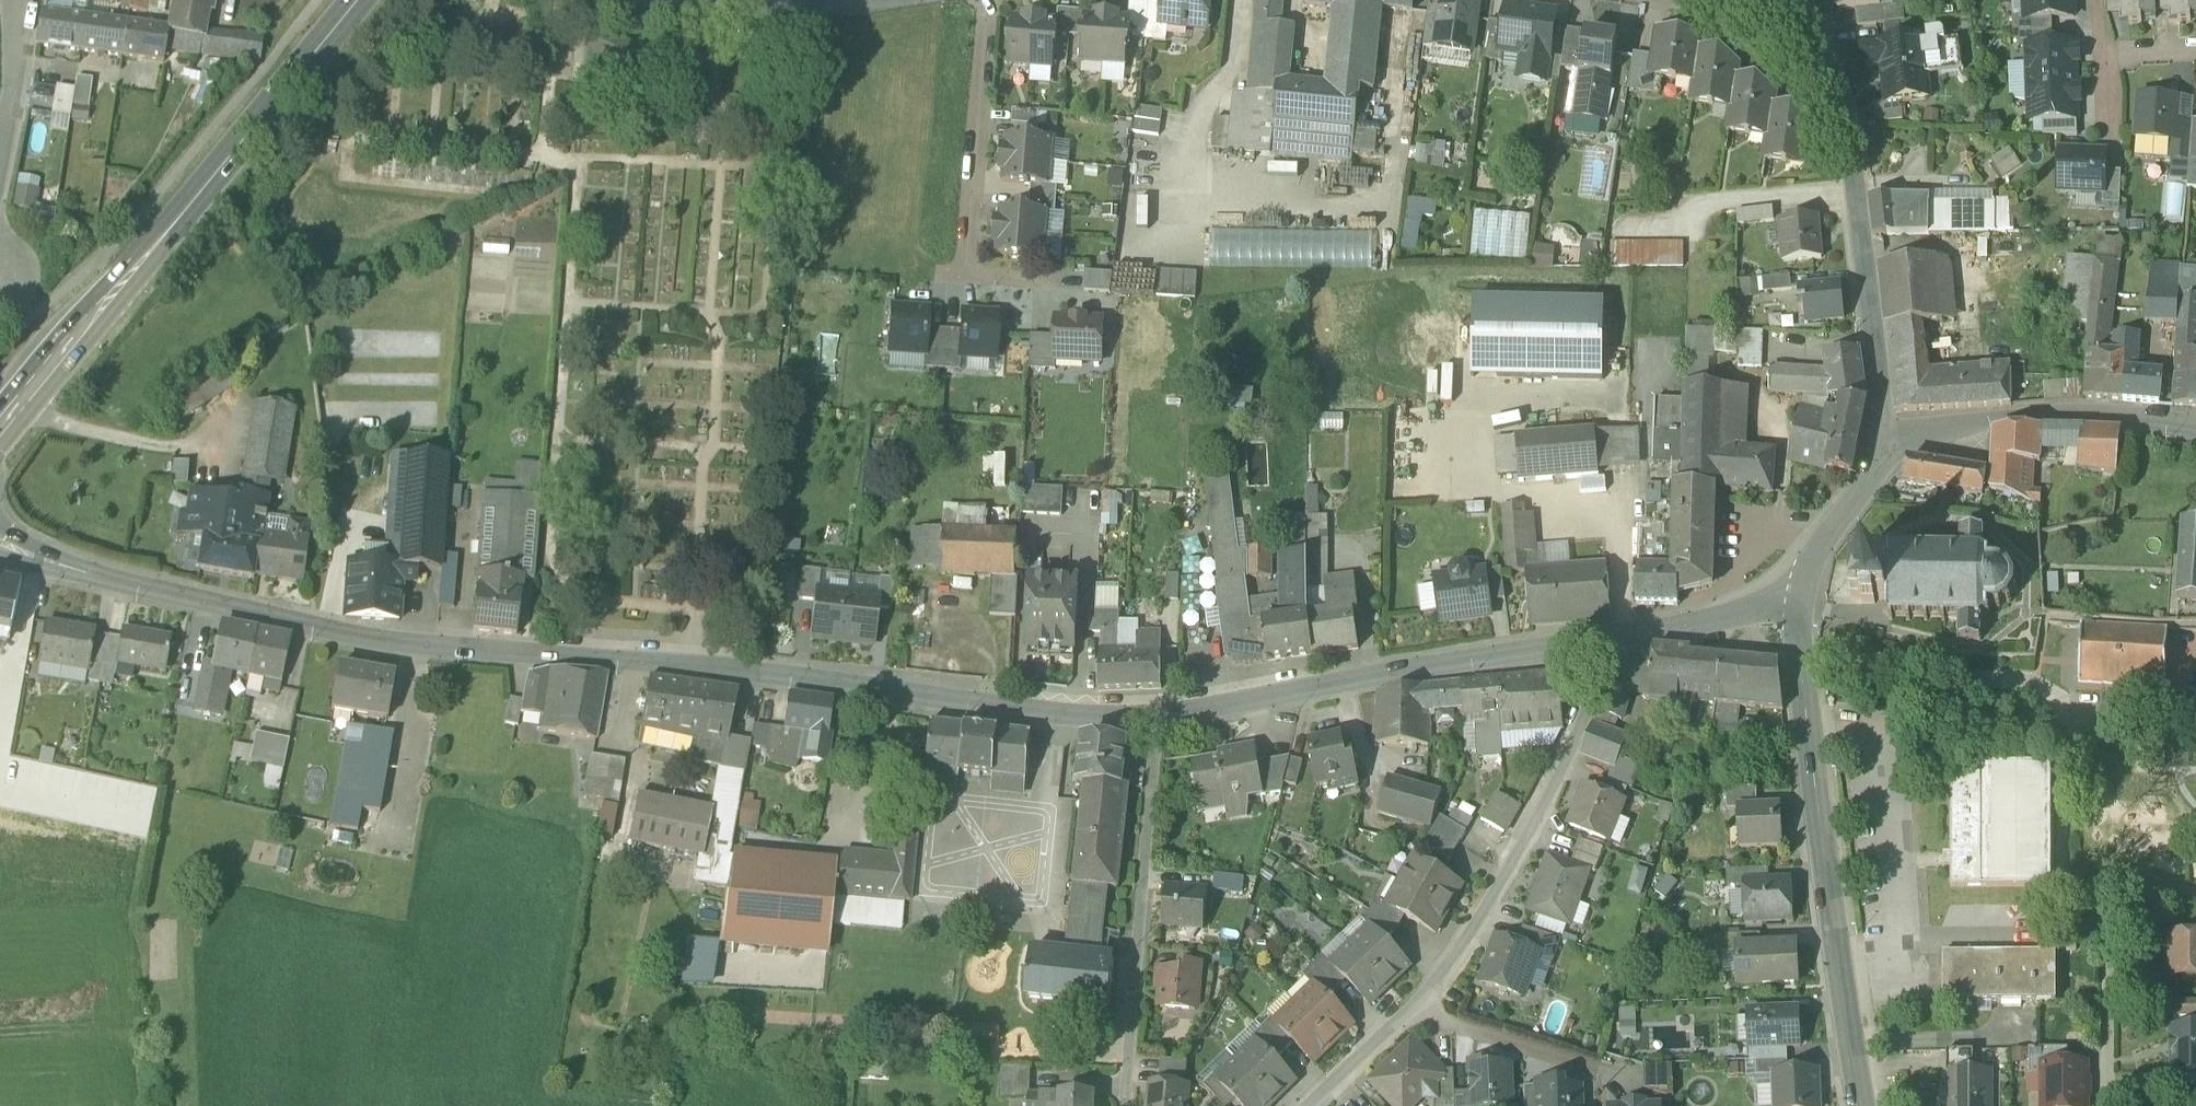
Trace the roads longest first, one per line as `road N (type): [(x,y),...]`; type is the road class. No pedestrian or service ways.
road 1 (tertiary): [(0,543),(160,597),(501,648),(1156,710)]
road 2 (primary): [(0,421),(357,0)]
road 3 (tertiary): [(1795,605),(1792,658),(1863,1105)]
road 4 (tertiary): [(1156,710),(1626,638)]
road 5 (residential): [(1886,436),(1843,106),(1802,9)]
road 6 (residential): [(1416,1009),(1453,966),(1626,638)]
road 7 (residential): [(1156,710),(1127,1105)]
road 8 (residential): [(2195,430),(2060,413),(1886,436)]
road 9 (residential): [(984,0),(966,277),(994,279)]
road 10 (residential): [(2107,1105),(2106,895)]
road 11 (residential): [(1886,436),(1795,605)]
road 12 (residential): [(1589,1072),(1416,1009)]
road 13 (tertiary): [(1626,638),(1795,605)]
road 14 (unclassified): [(26,0),(0,152)]
road 15 (residential): [(1313,1105),(1416,1009)]

